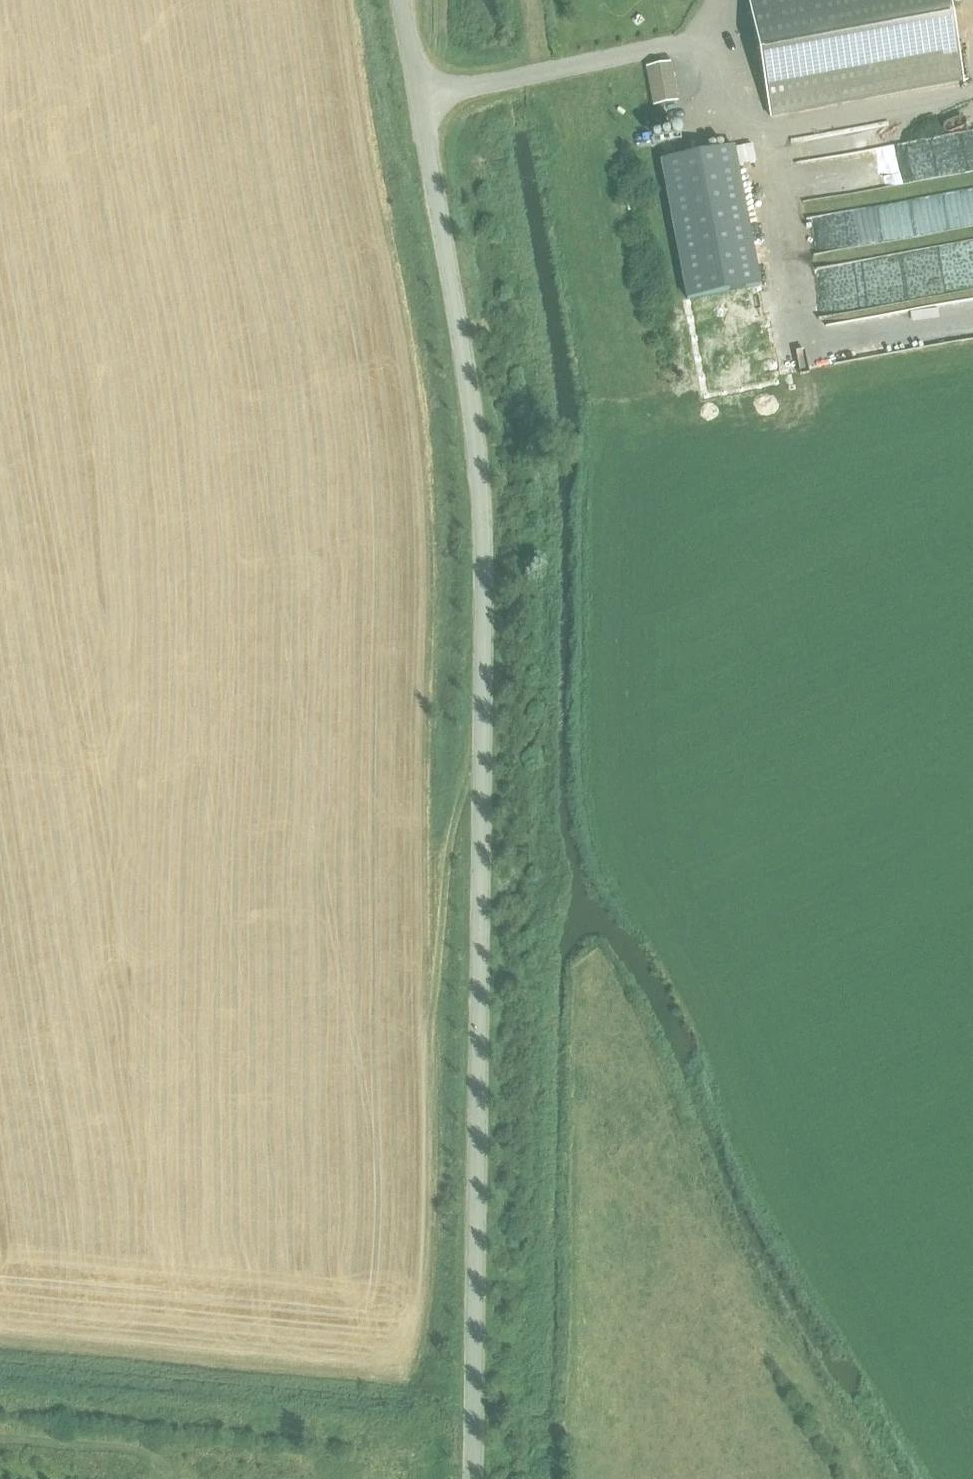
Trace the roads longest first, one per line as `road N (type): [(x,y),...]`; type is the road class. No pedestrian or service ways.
road 1 (unclassified): [(472,1478),(479,486),(400,0)]

